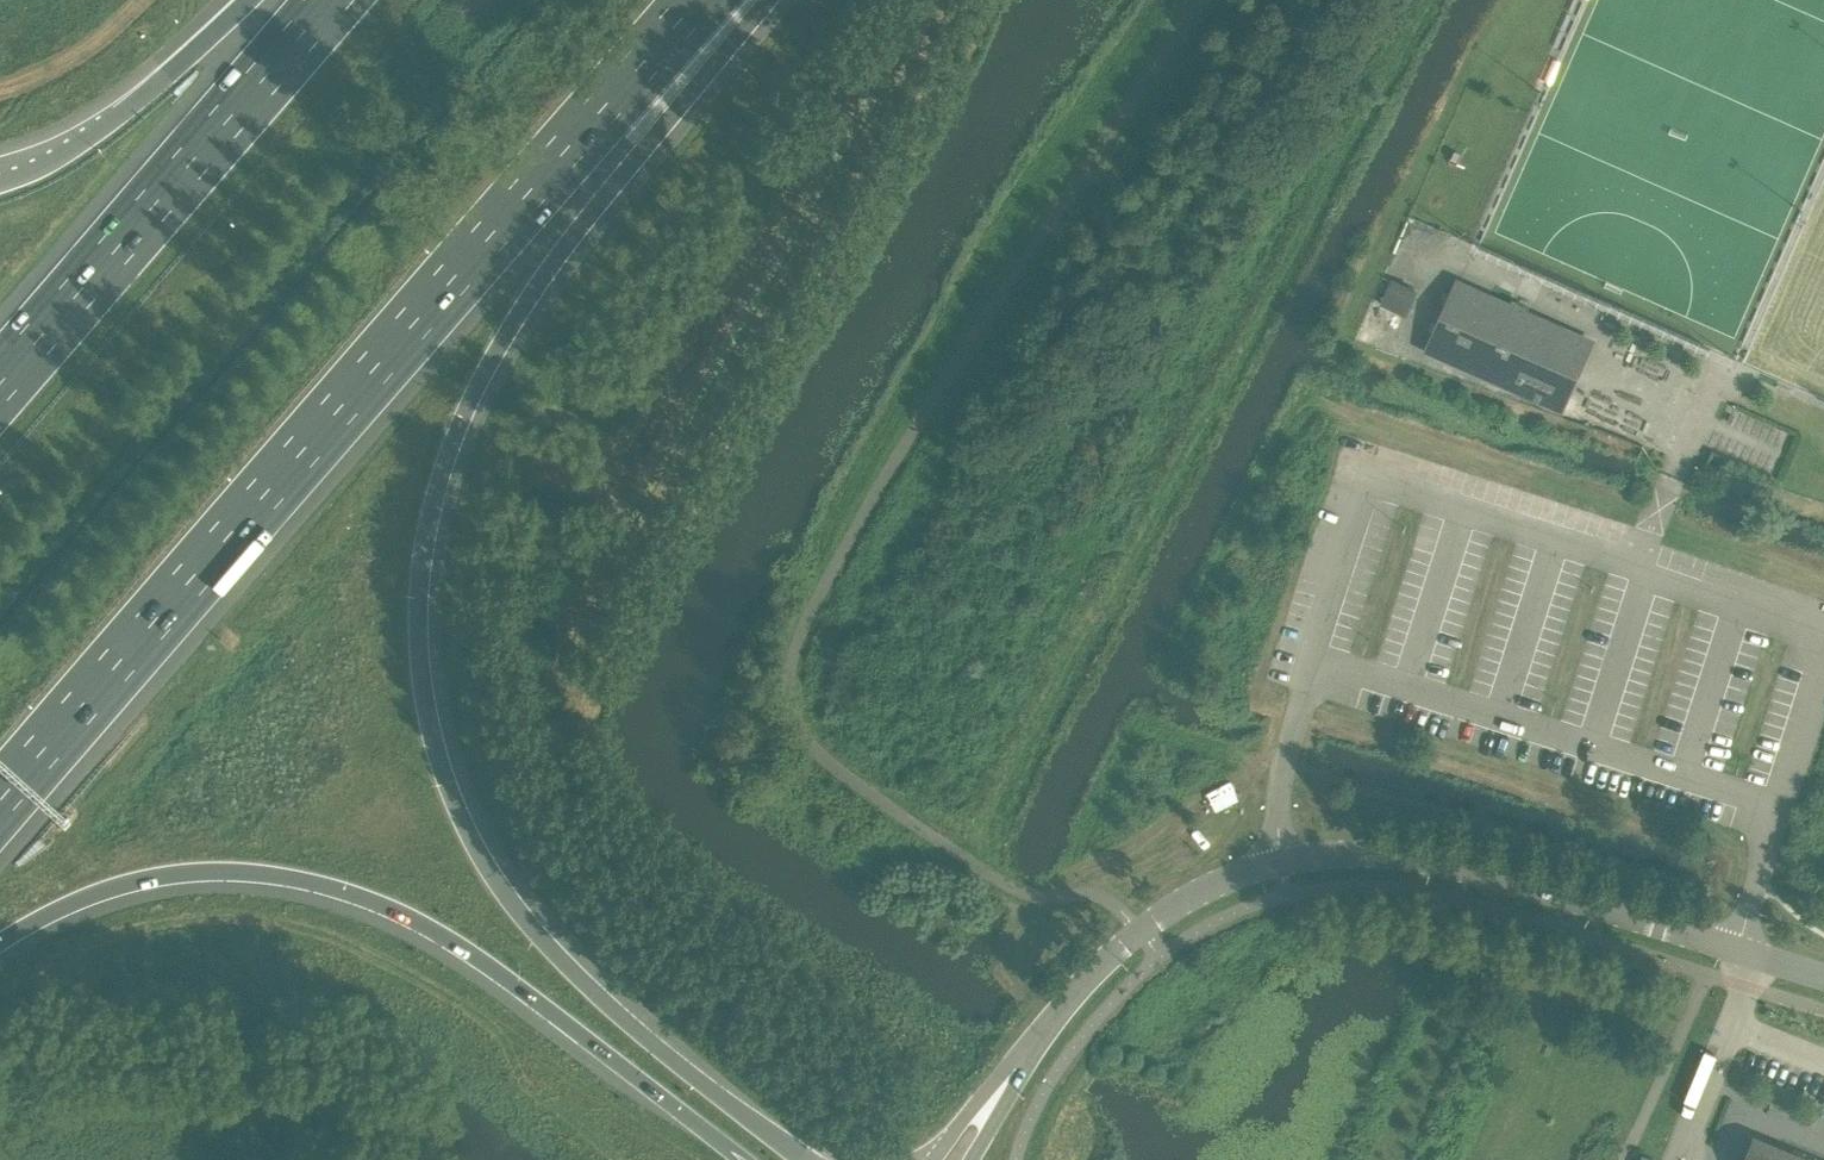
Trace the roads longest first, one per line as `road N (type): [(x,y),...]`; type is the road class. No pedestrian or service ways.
road 1 (motorway): [(801,1159),(634,1029),(548,946),(498,885),(440,764),(417,619),(433,501),(485,370),(552,264),(747,0)]
road 2 (motorway): [(0,800),(697,0)]
road 3 (unclassified): [(1029,1051),(1083,981),(1140,931),(1217,879),(1299,856),(1406,857),(1514,881),(1823,976)]
road 4 (motorway): [(0,940),(80,898),(167,875),(248,872),(350,892),(480,960),(743,1159)]
road 5 (motorway): [(331,0),(0,383)]
road 6 (motorway): [(248,0),(119,115),(0,173)]
road 7 (unclassified): [(1029,1051),(933,1159)]
road 8 (unclassified): [(971,1159),(1029,1051)]

